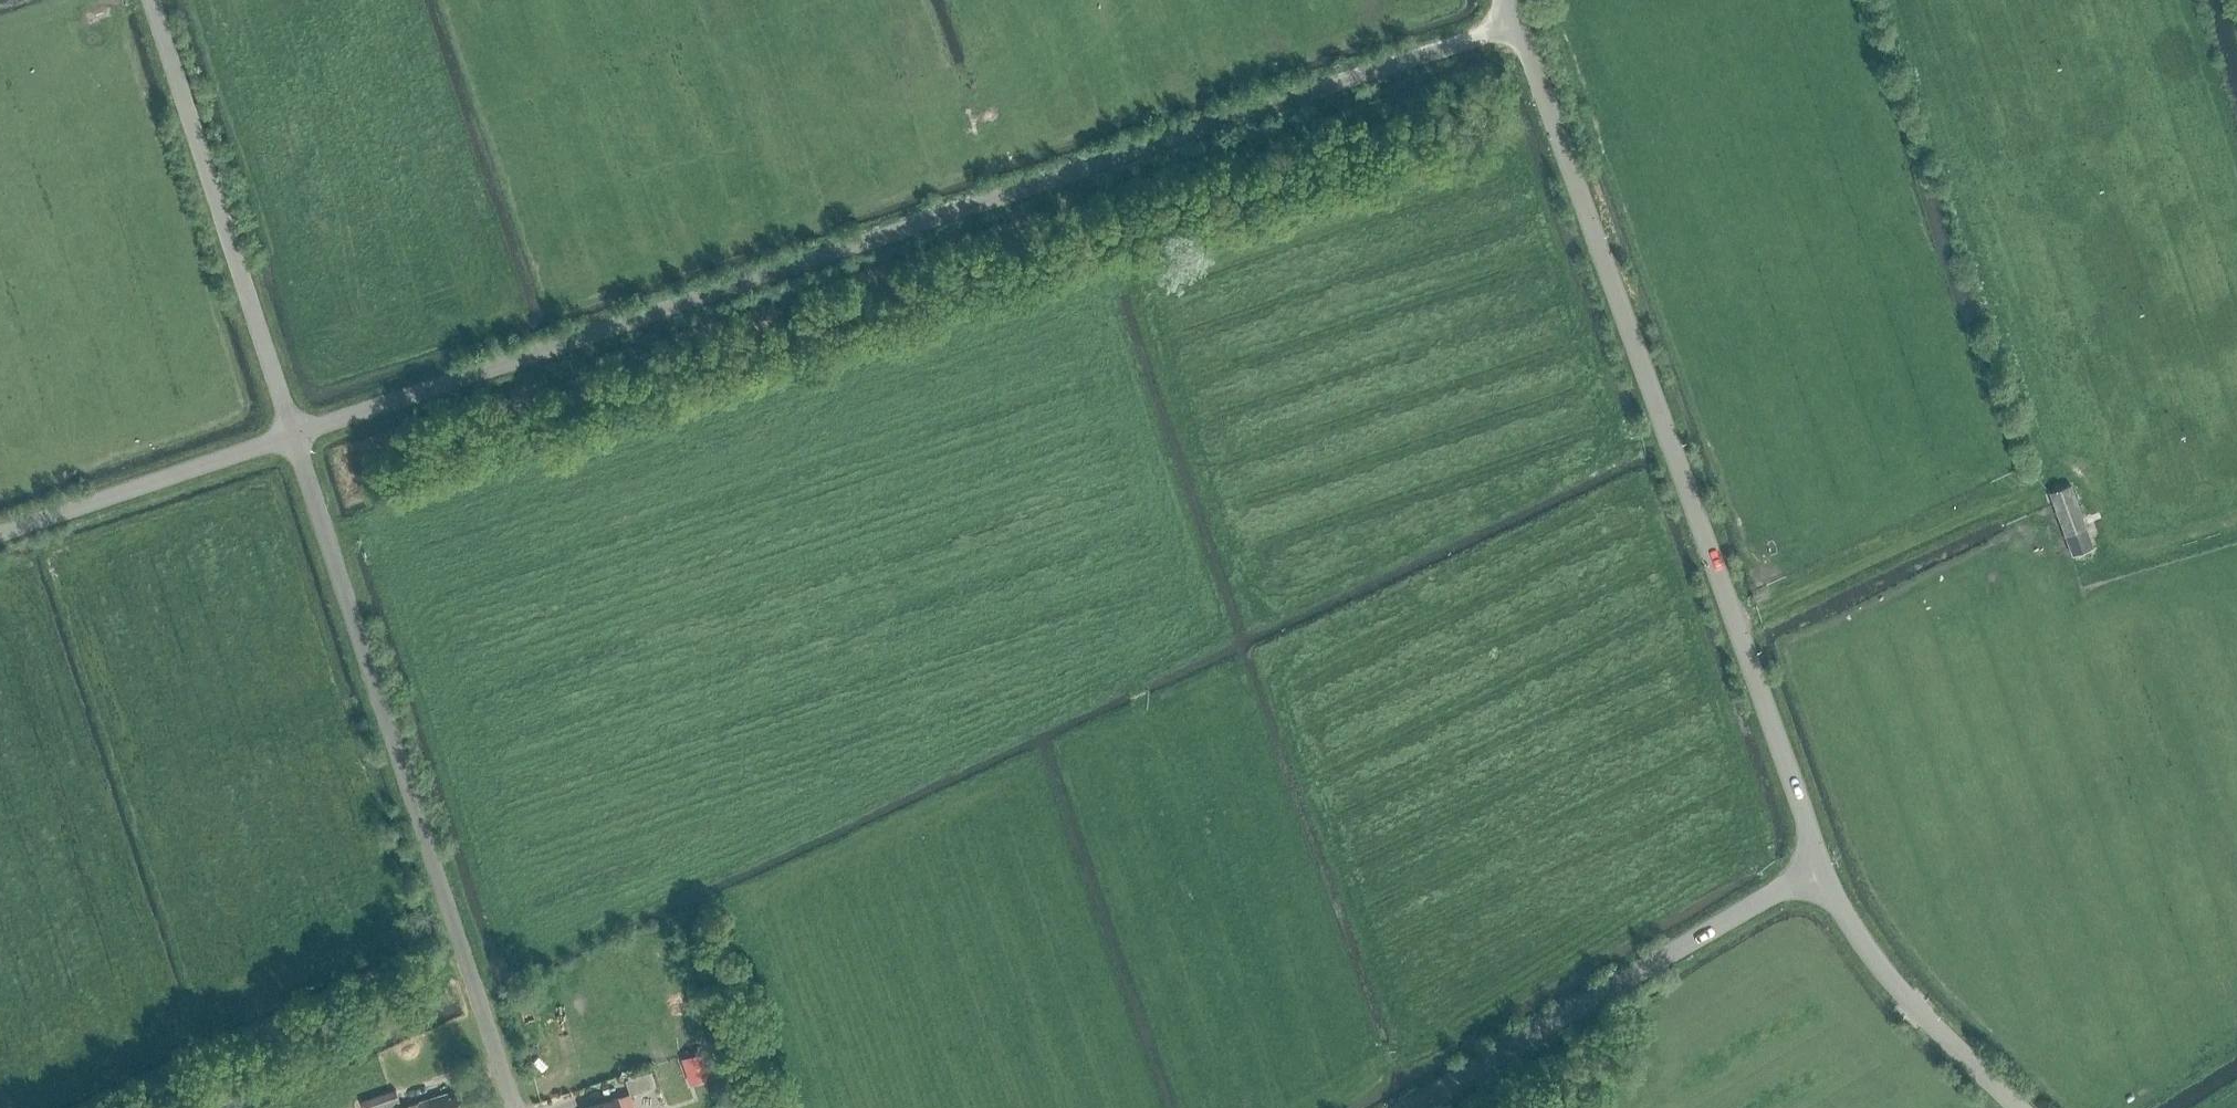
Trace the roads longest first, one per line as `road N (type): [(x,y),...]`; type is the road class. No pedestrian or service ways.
road 1 (unclassified): [(295,435),(1520,23)]
road 2 (unclassified): [(1821,864),(1520,23)]
road 3 (unclassified): [(516,1107),(295,435)]
road 4 (unclassified): [(1410,1107),(1821,864)]
road 5 (unclassified): [(295,435),(154,0)]
road 6 (track): [(1738,626),(2037,494)]
road 7 (unclassified): [(2019,1107),(1865,950),(1821,864)]
road 8 (unclassified): [(0,532),(295,435)]

